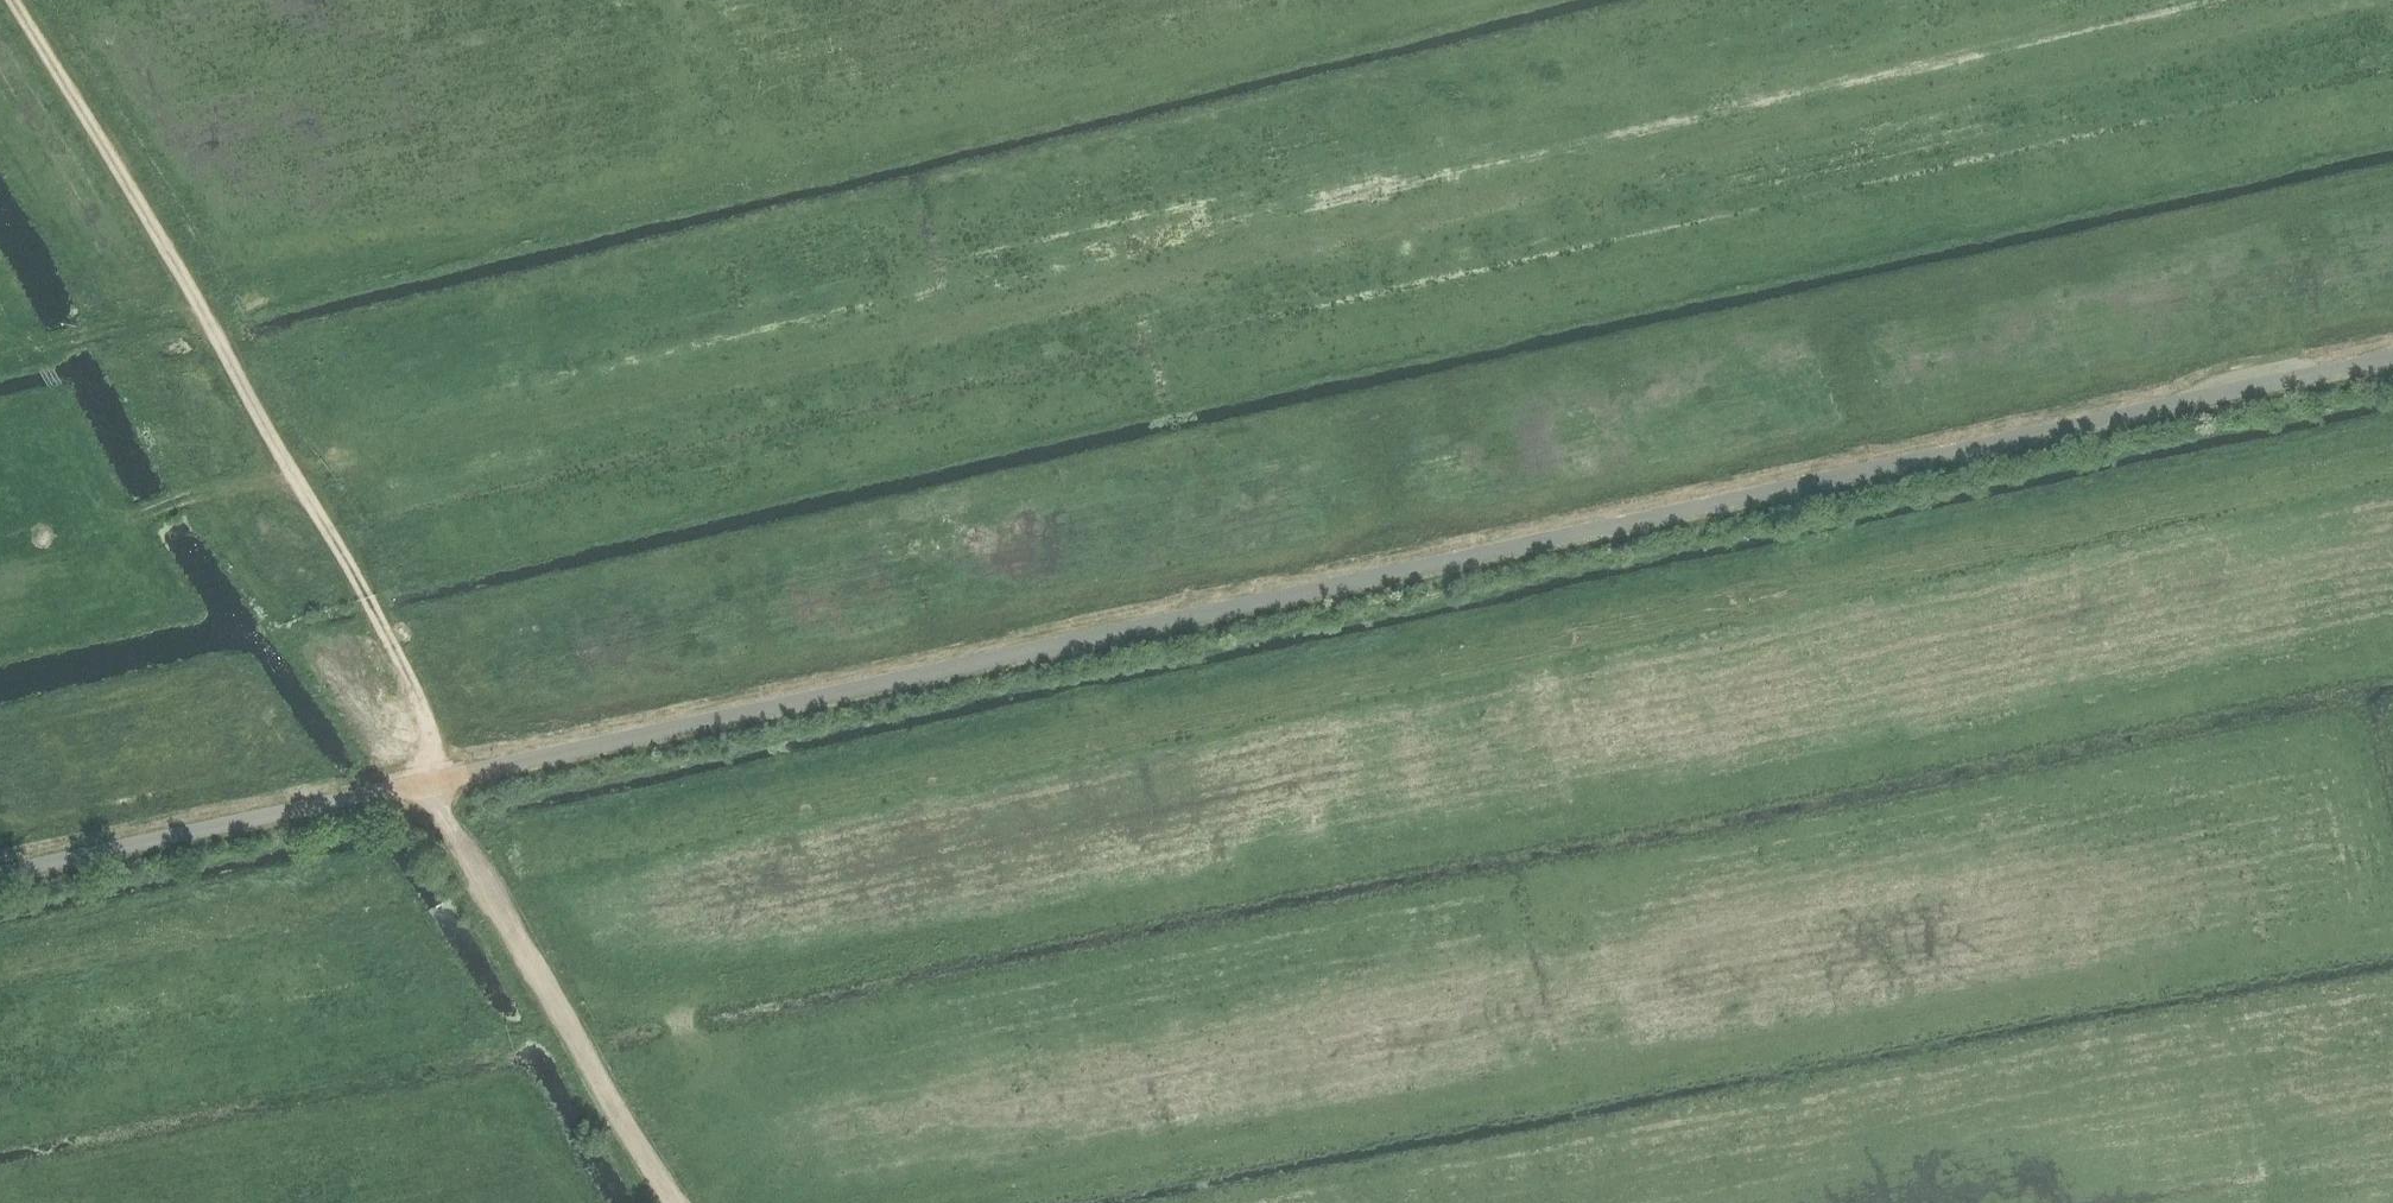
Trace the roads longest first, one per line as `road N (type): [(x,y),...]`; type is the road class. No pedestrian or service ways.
road 1 (unclassified): [(0,873),(2392,356)]
road 2 (track): [(677,1202),(449,828),(436,800),(428,722),(383,626),(194,289),(13,0)]

